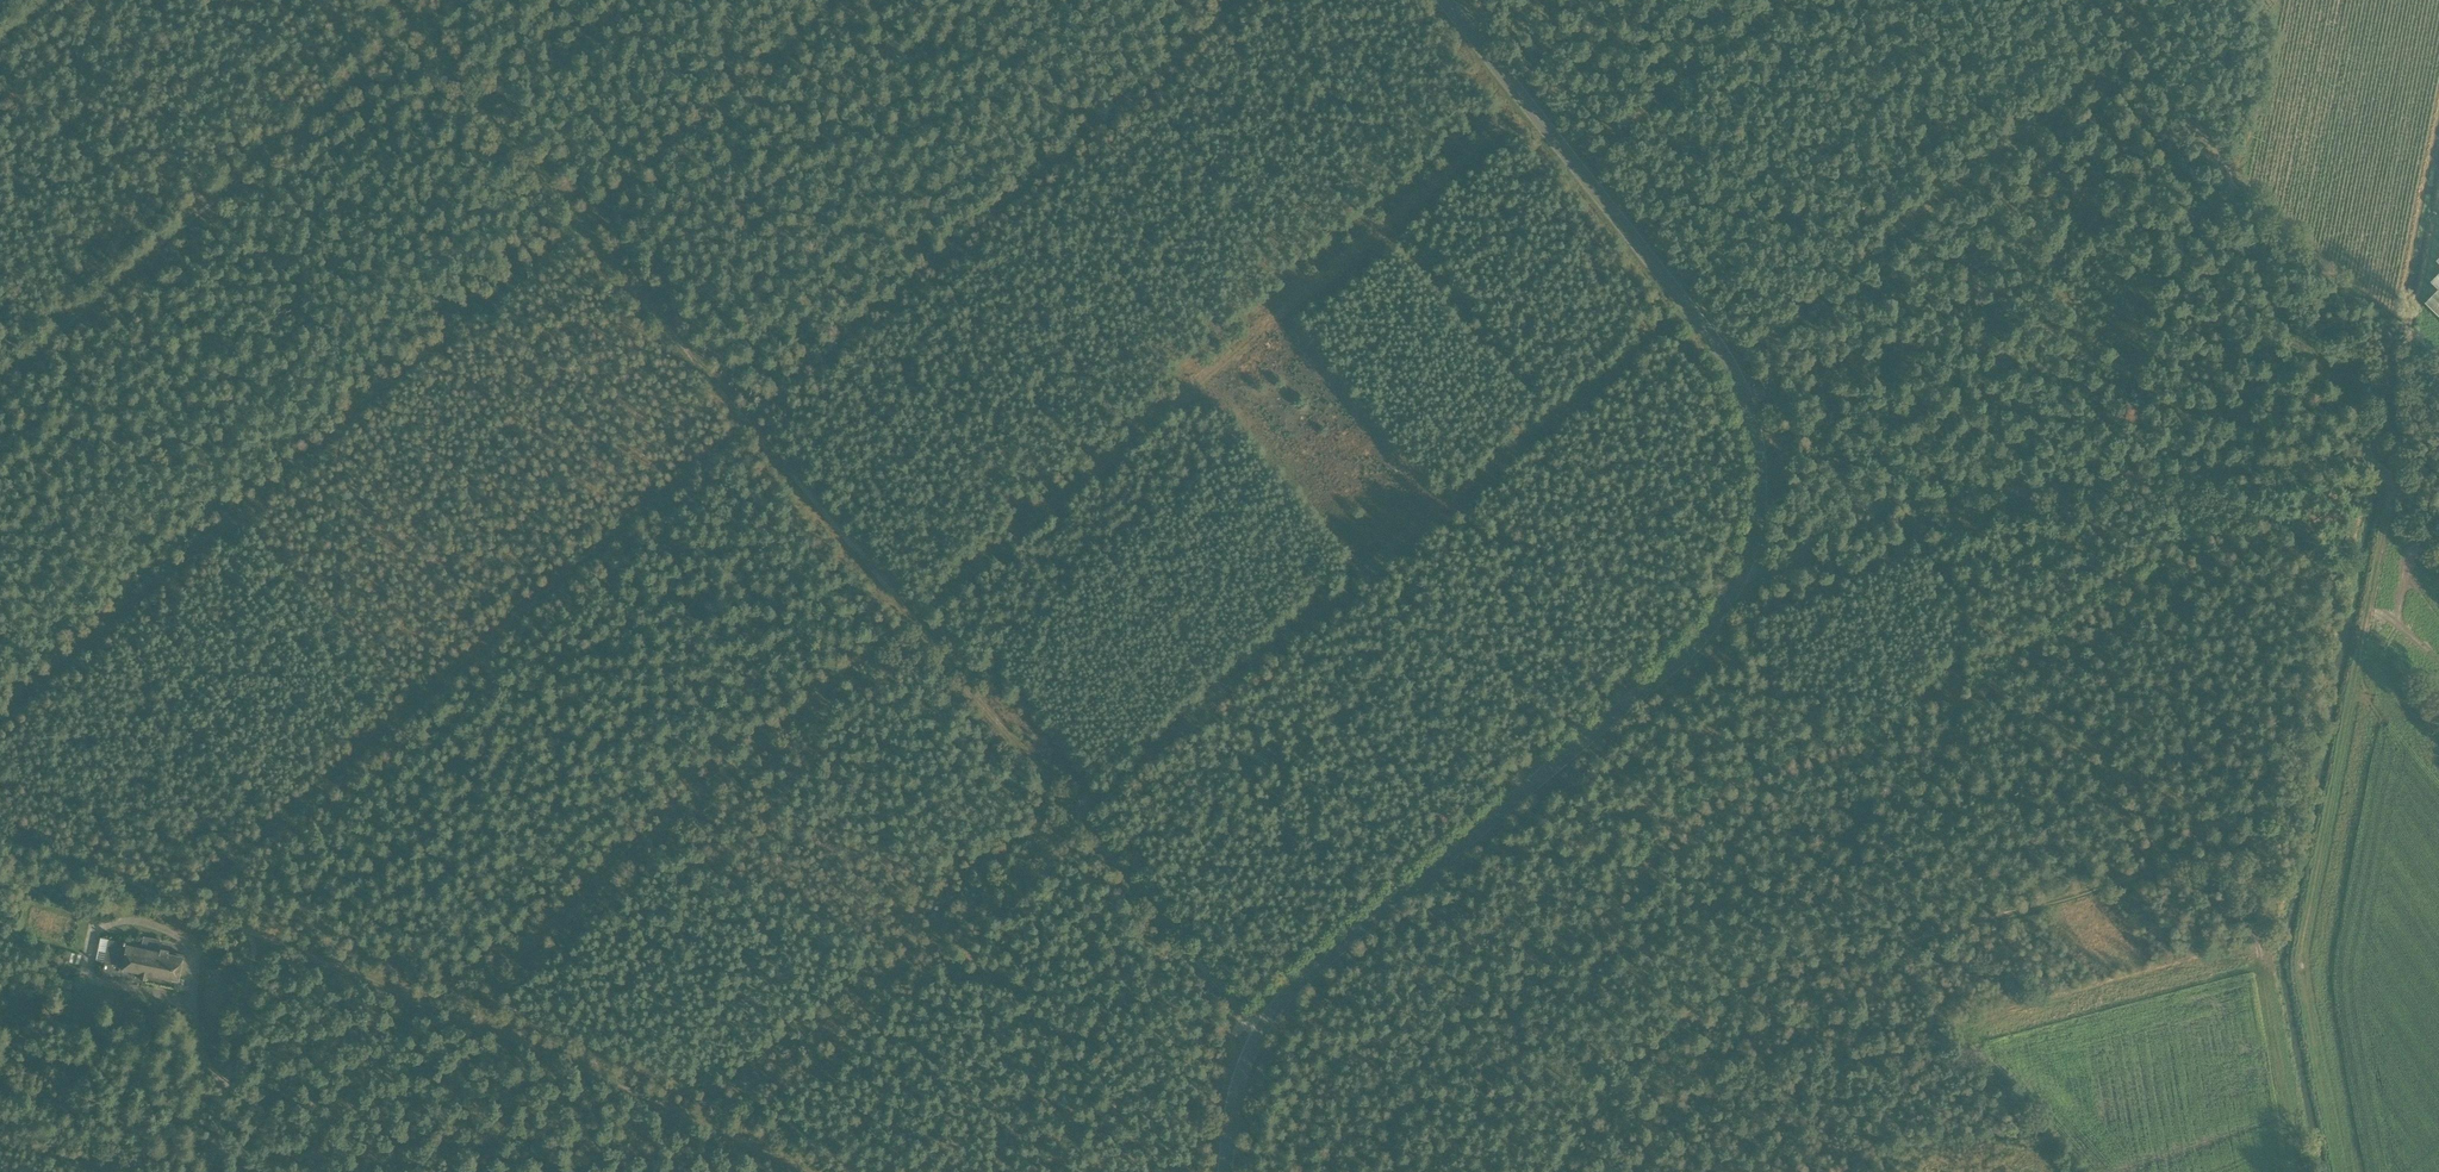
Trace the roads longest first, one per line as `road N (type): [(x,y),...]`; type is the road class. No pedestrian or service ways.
road 1 (track): [(442,1022),(1524,102)]
road 2 (track): [(1245,0),(168,898)]
road 3 (track): [(1646,340),(703,1132)]
road 4 (track): [(1258,1037),(581,227)]
road 5 (unclassified): [(1740,577),(1682,657),(1275,1009),(1235,1090),(1225,1171)]
road 6 (track): [(0,715),(581,227)]
road 7 (track): [(1555,1171),(1651,1054),(1722,998),(2200,861)]
road 8 (track): [(412,25),(0,375)]
road 9 (unclassified): [(2370,464),(1856,505)]
road 10 (unclassified): [(1444,0),(1697,317),(1745,399)]
road 11 (track): [(581,227),(846,0)]
road 12 (track): [(703,1132),(435,1019)]
road 13 (track): [(257,938),(0,832)]
road 14 (track): [(581,227),(412,25)]
road 15 (track): [(2087,0),(2231,190)]
road 16 (track): [(2231,190),(2255,197),(2393,339)]
road 17 (track): [(2127,52),(2106,67),(2105,79),(2191,189),(2231,190)]
road 18 (track): [(435,1019),(257,938)]
road 19 (unclassified): [(1745,399),(1760,481),(1740,577)]
road 20 (unclassified): [(1745,399),(1781,407),(1856,505)]
road 21 (track): [(396,1171),(435,1019)]
road 22 (unclassified): [(209,1171),(236,1031)]
road 23 (unclassified): [(1856,505),(1771,570),(1740,577)]

